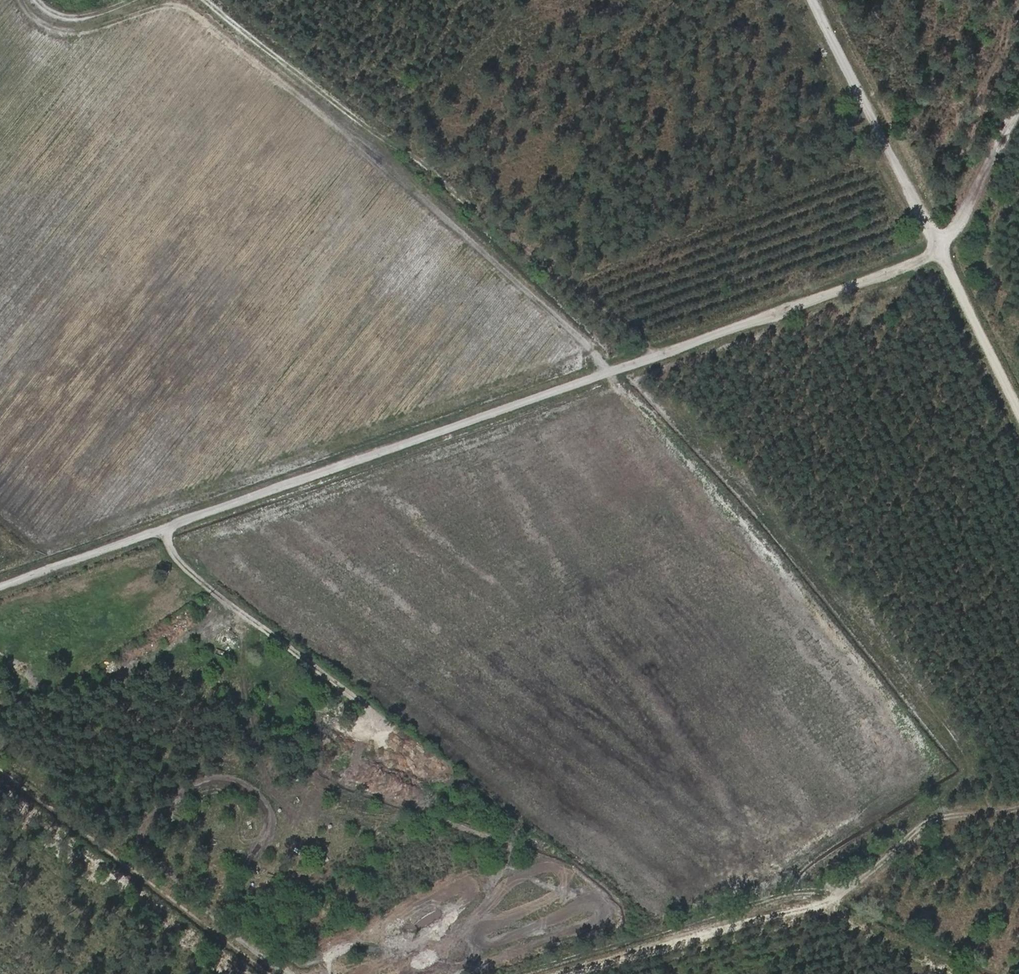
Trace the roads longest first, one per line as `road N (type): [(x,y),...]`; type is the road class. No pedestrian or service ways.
road 1 (track): [(0,587),(941,251)]
road 2 (track): [(813,0),(1018,412)]
road 3 (track): [(1018,104),(973,201),(937,240)]

